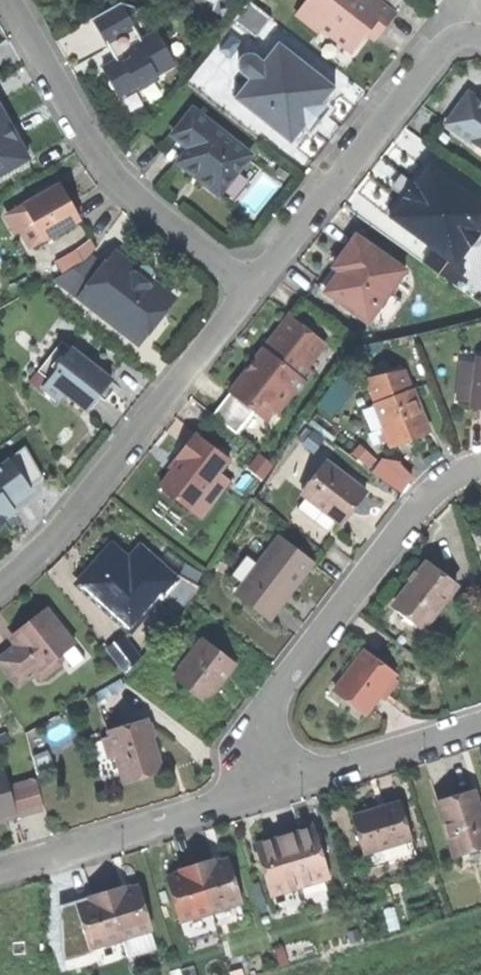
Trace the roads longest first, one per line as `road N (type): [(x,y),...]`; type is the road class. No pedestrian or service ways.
road 1 (residential): [(263,790),(250,740),(426,496),(480,467)]
road 2 (residential): [(251,286),(49,542),(0,584)]
road 3 (residential): [(251,286),(140,203),(96,157),(4,0)]
road 4 (residential): [(480,37),(460,38),(251,286)]
road 5 (residential): [(0,870),(263,790)]
road 6 (residential): [(263,790),(480,726)]

